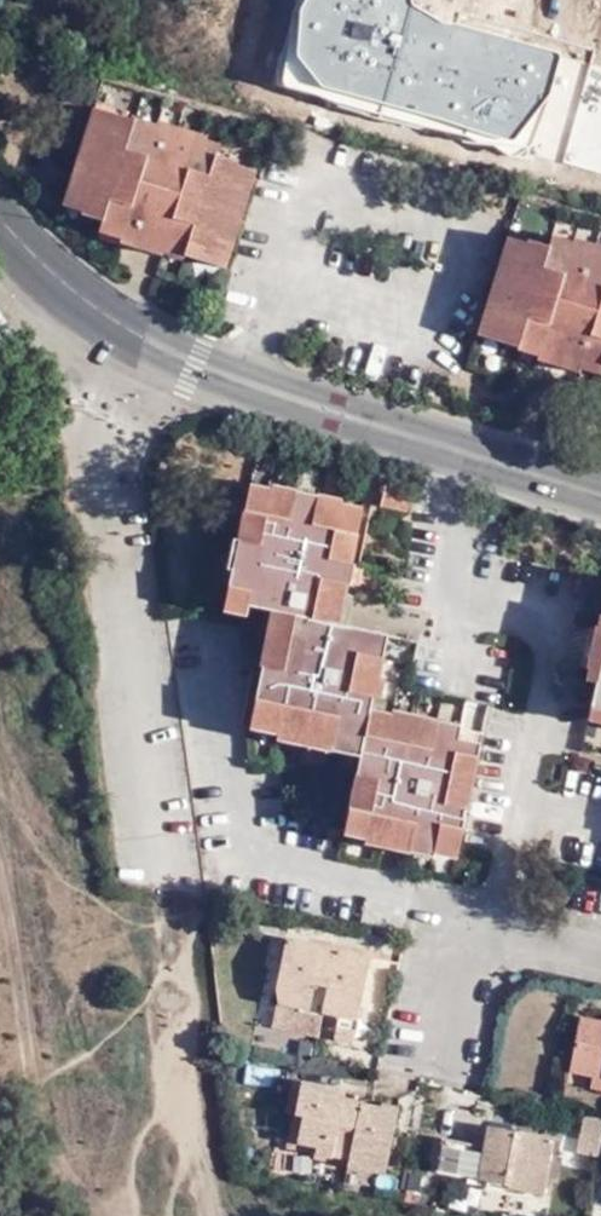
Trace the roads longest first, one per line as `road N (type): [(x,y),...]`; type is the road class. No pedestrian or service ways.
road 1 (tertiary): [(600,491),(199,366),(135,334),(0,218)]

